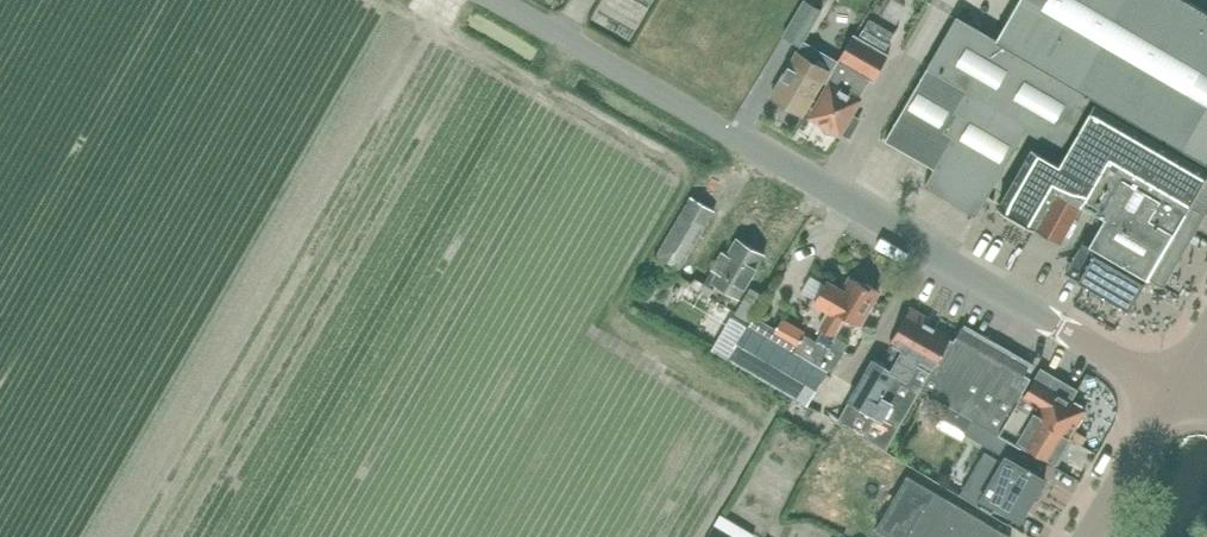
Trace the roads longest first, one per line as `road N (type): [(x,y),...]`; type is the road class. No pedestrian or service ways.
road 1 (unclassified): [(1173,391),(496,0)]
road 2 (tertiary): [(1086,536),(1173,391)]

